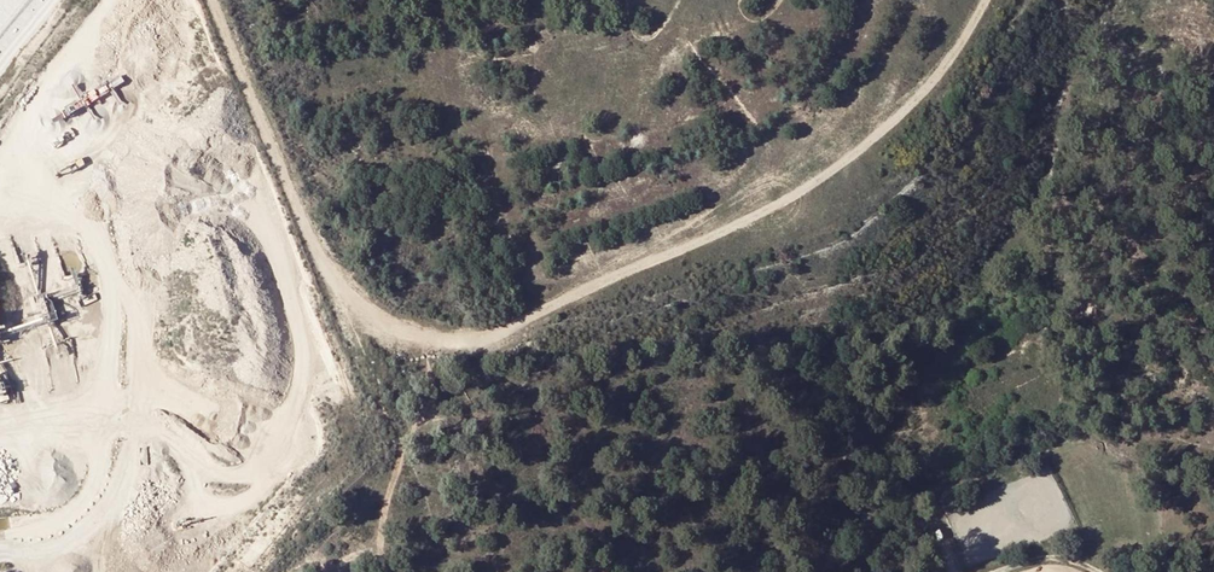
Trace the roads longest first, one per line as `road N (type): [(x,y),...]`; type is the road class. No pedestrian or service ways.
road 1 (track): [(420,337),(496,337),(728,237),(895,117),(985,0)]
road 2 (track): [(420,337),(358,301),(304,240),(213,0)]
road 3 (track): [(326,571),(323,543),(392,479)]

